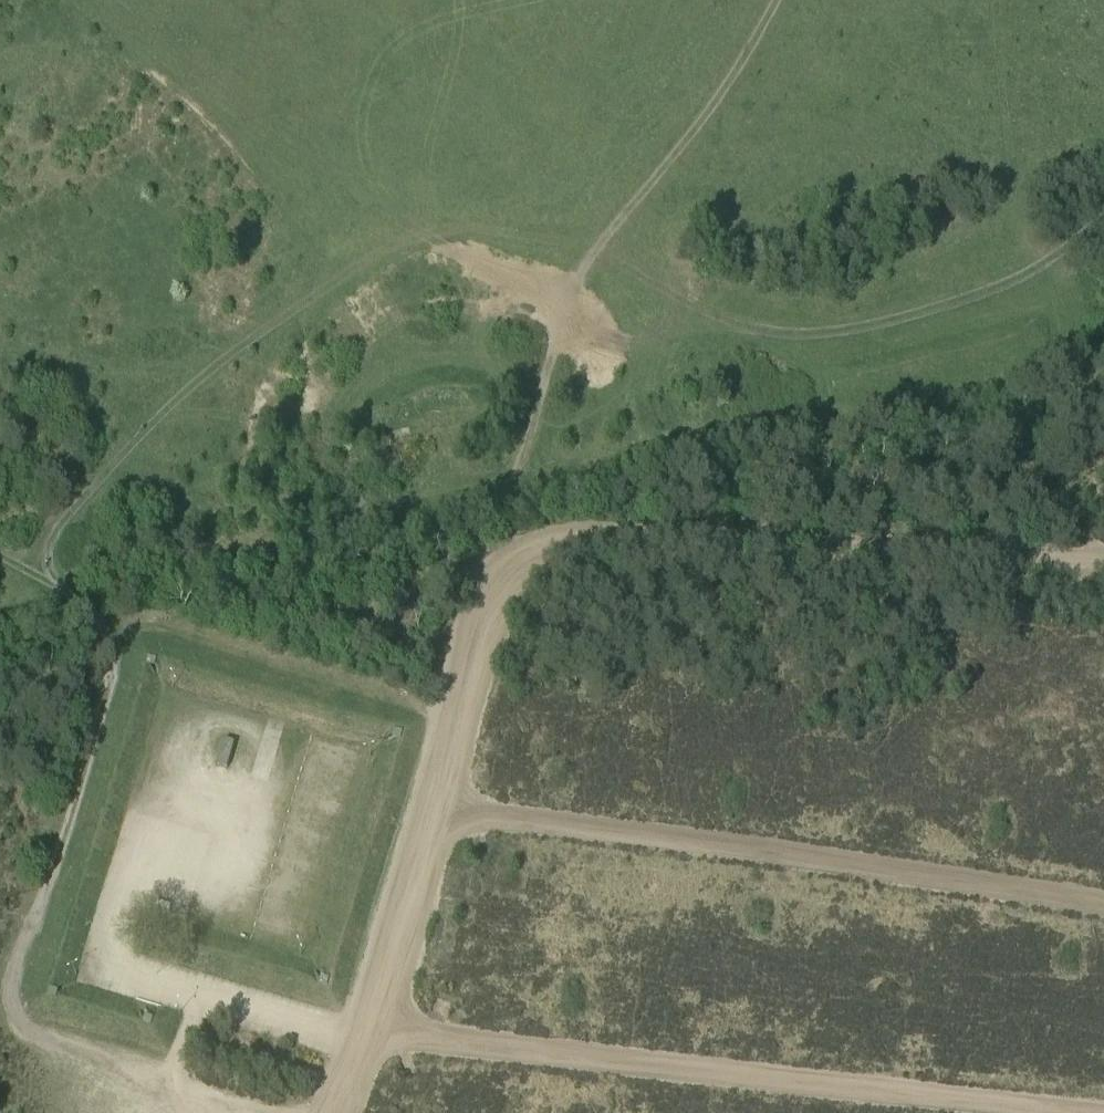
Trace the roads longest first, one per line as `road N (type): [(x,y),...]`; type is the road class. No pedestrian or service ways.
road 1 (track): [(337,1112),(370,1031),(498,573),(553,549),(664,541),(1103,568)]
road 2 (track): [(599,249),(642,249),(672,279),(670,313),(640,343),(594,336),(564,310),(374,210),(345,181),(336,157),(334,126),(343,98),(365,79),(404,65),(662,165)]
road 3 (track): [(227,1112),(34,1029),(5,1008),(7,970),(109,679),(109,647),(89,604),(0,552)]
road 4 (track): [(1085,1112),(370,1031)]
road 5 (track): [(599,249),(442,232),(362,263),(155,422),(54,535),(51,582)]
road 6 (track): [(432,809),(1103,913)]
road 7 (track): [(498,573),(481,529),(519,465),(557,324),(584,271),(774,0)]
road 8 (track): [(1103,217),(986,287),(891,318),(801,330),(740,326),(690,308),(599,249)]

